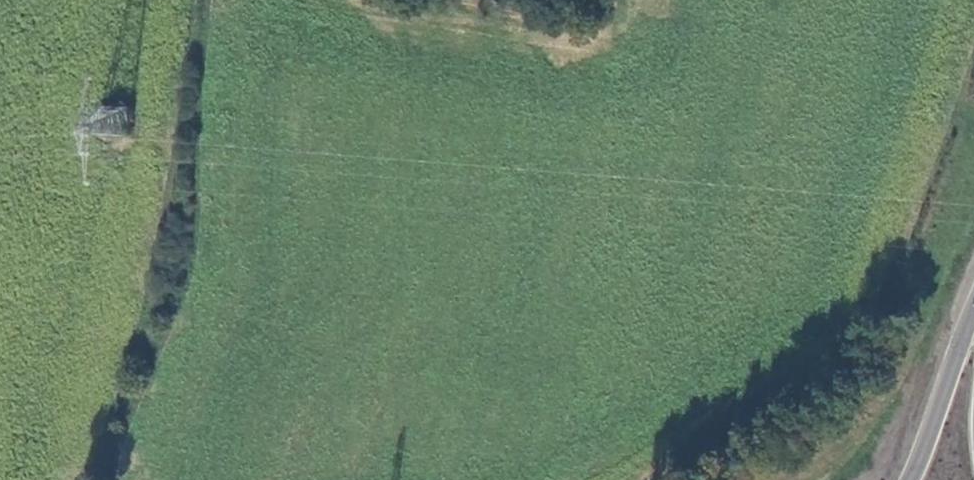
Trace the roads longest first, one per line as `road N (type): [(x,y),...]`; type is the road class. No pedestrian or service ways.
road 1 (trunk): [(973,318),(911,479)]

